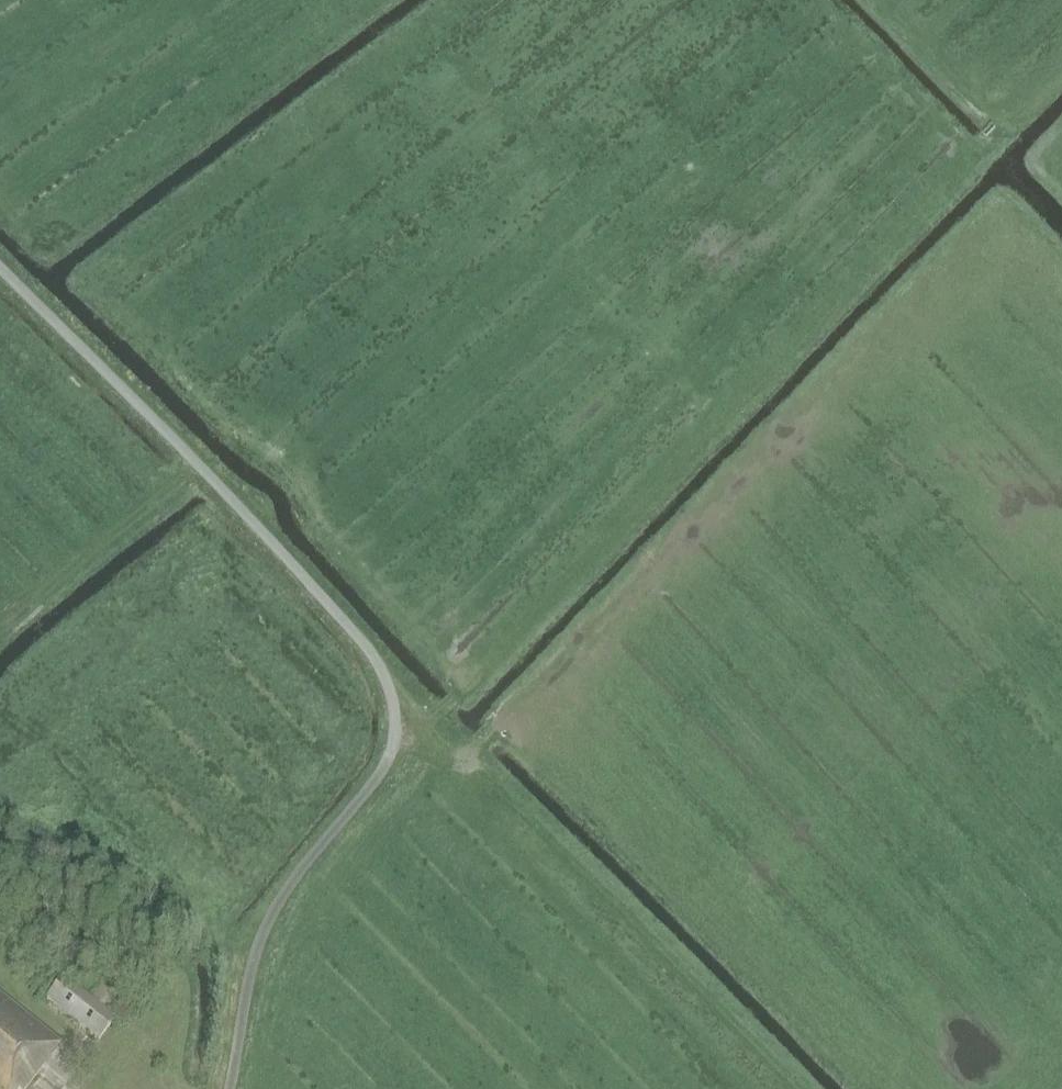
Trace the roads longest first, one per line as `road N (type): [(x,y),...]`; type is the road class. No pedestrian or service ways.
road 1 (unclassified): [(227,1088),(253,965),(276,902),(364,793),(387,744),(386,700),(354,622),(205,462),(0,264)]

